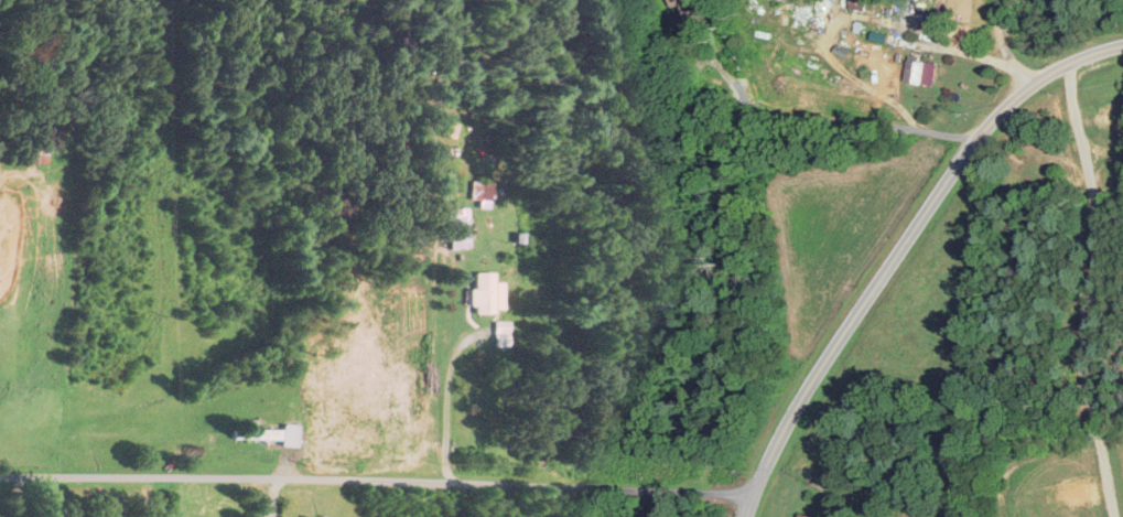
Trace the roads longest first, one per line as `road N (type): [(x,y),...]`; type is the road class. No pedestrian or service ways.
road 1 (residential): [(752,495),(0,478)]
road 2 (residential): [(744,516),(796,405),(965,152),(1039,78),(1122,43)]

